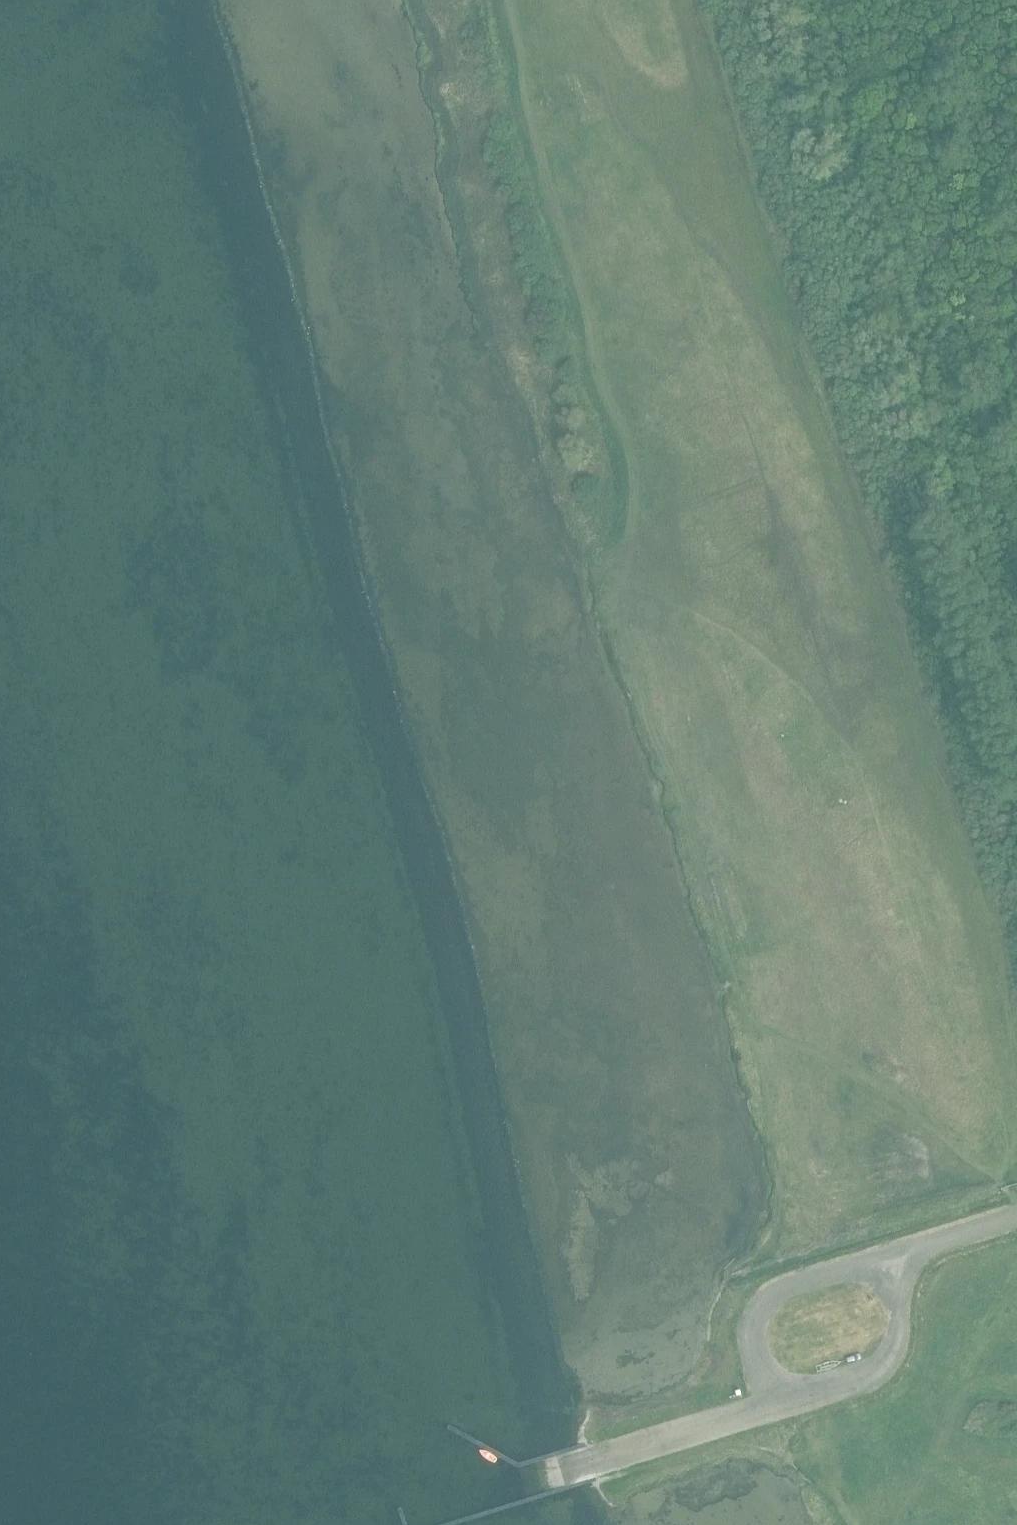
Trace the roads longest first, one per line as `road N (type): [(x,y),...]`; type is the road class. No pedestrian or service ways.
road 1 (unclassified): [(767,1300),(755,1321),(759,1356),(783,1400),(842,1383),(885,1361),(897,1340),(890,1257)]
road 2 (unclassified): [(890,1257),(1016,1217)]
road 3 (unclassified): [(767,1300),(890,1257)]

